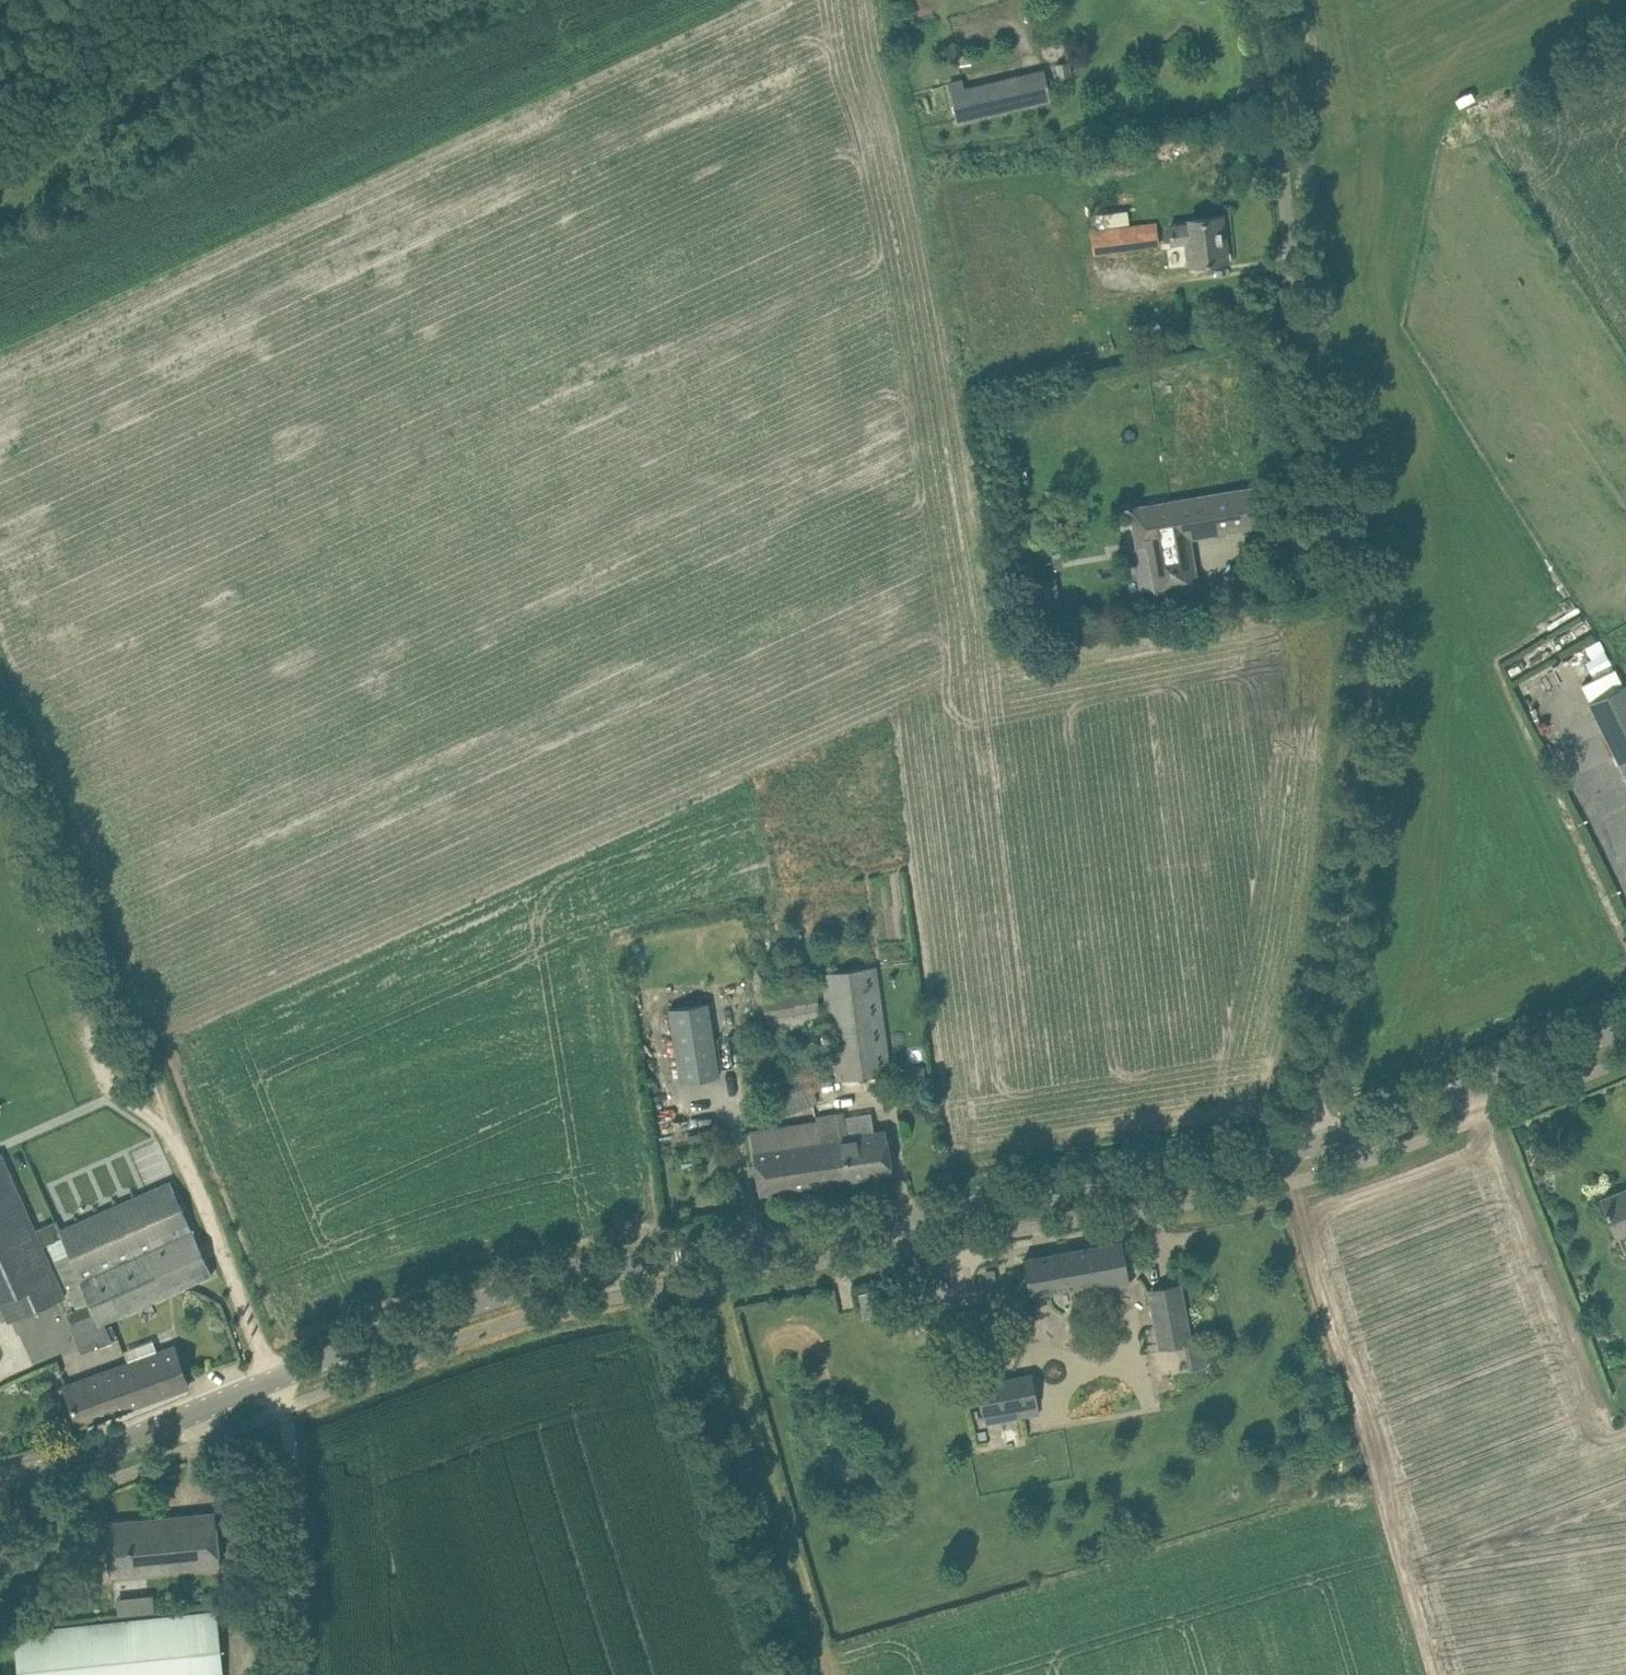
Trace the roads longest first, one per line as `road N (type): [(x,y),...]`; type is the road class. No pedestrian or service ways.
road 1 (tertiary): [(0,1476),(108,1448),(504,1291),(1317,1143)]
road 2 (unclassified): [(1317,1143),(1315,1084),(1346,892),(1369,630),(1353,479),(1297,307),(1264,0)]
road 3 (track): [(0,696),(277,1379)]
road 4 (tertiary): [(1317,1143),(1625,1026)]

